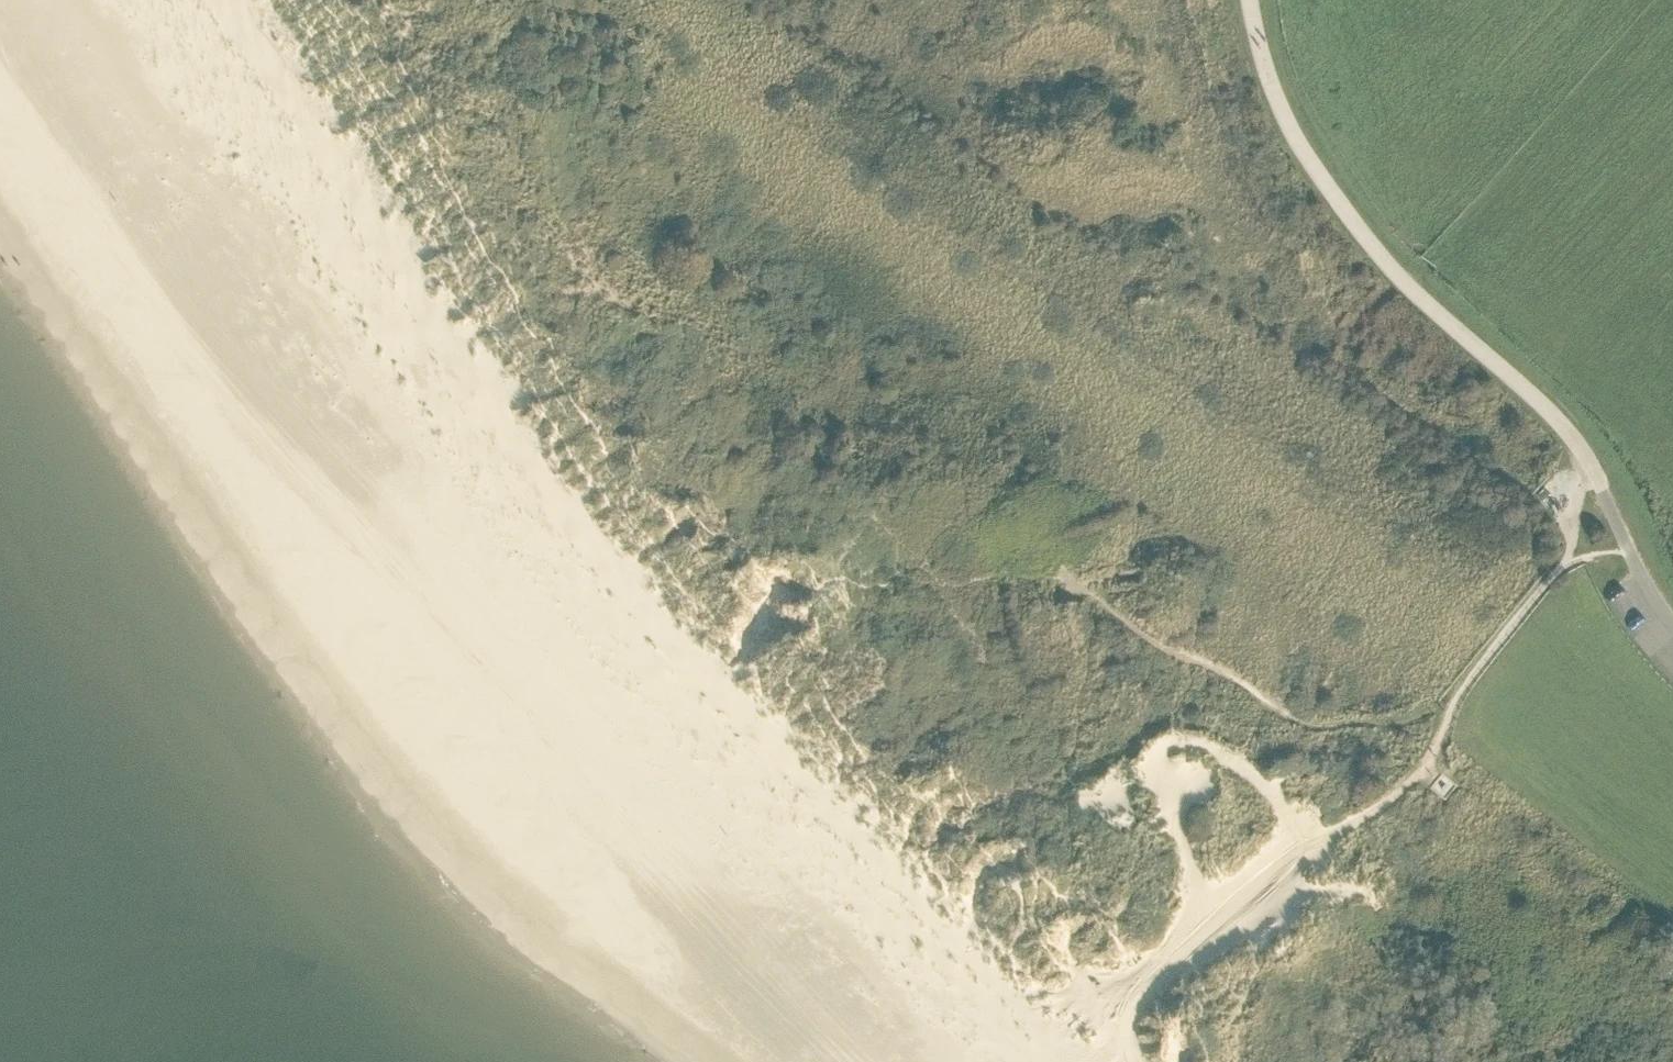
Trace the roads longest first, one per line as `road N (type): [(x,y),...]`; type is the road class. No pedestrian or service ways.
road 1 (unclassified): [(1672,625),(1570,435),(1402,282),(1313,168),(1267,73),(1249,0)]

